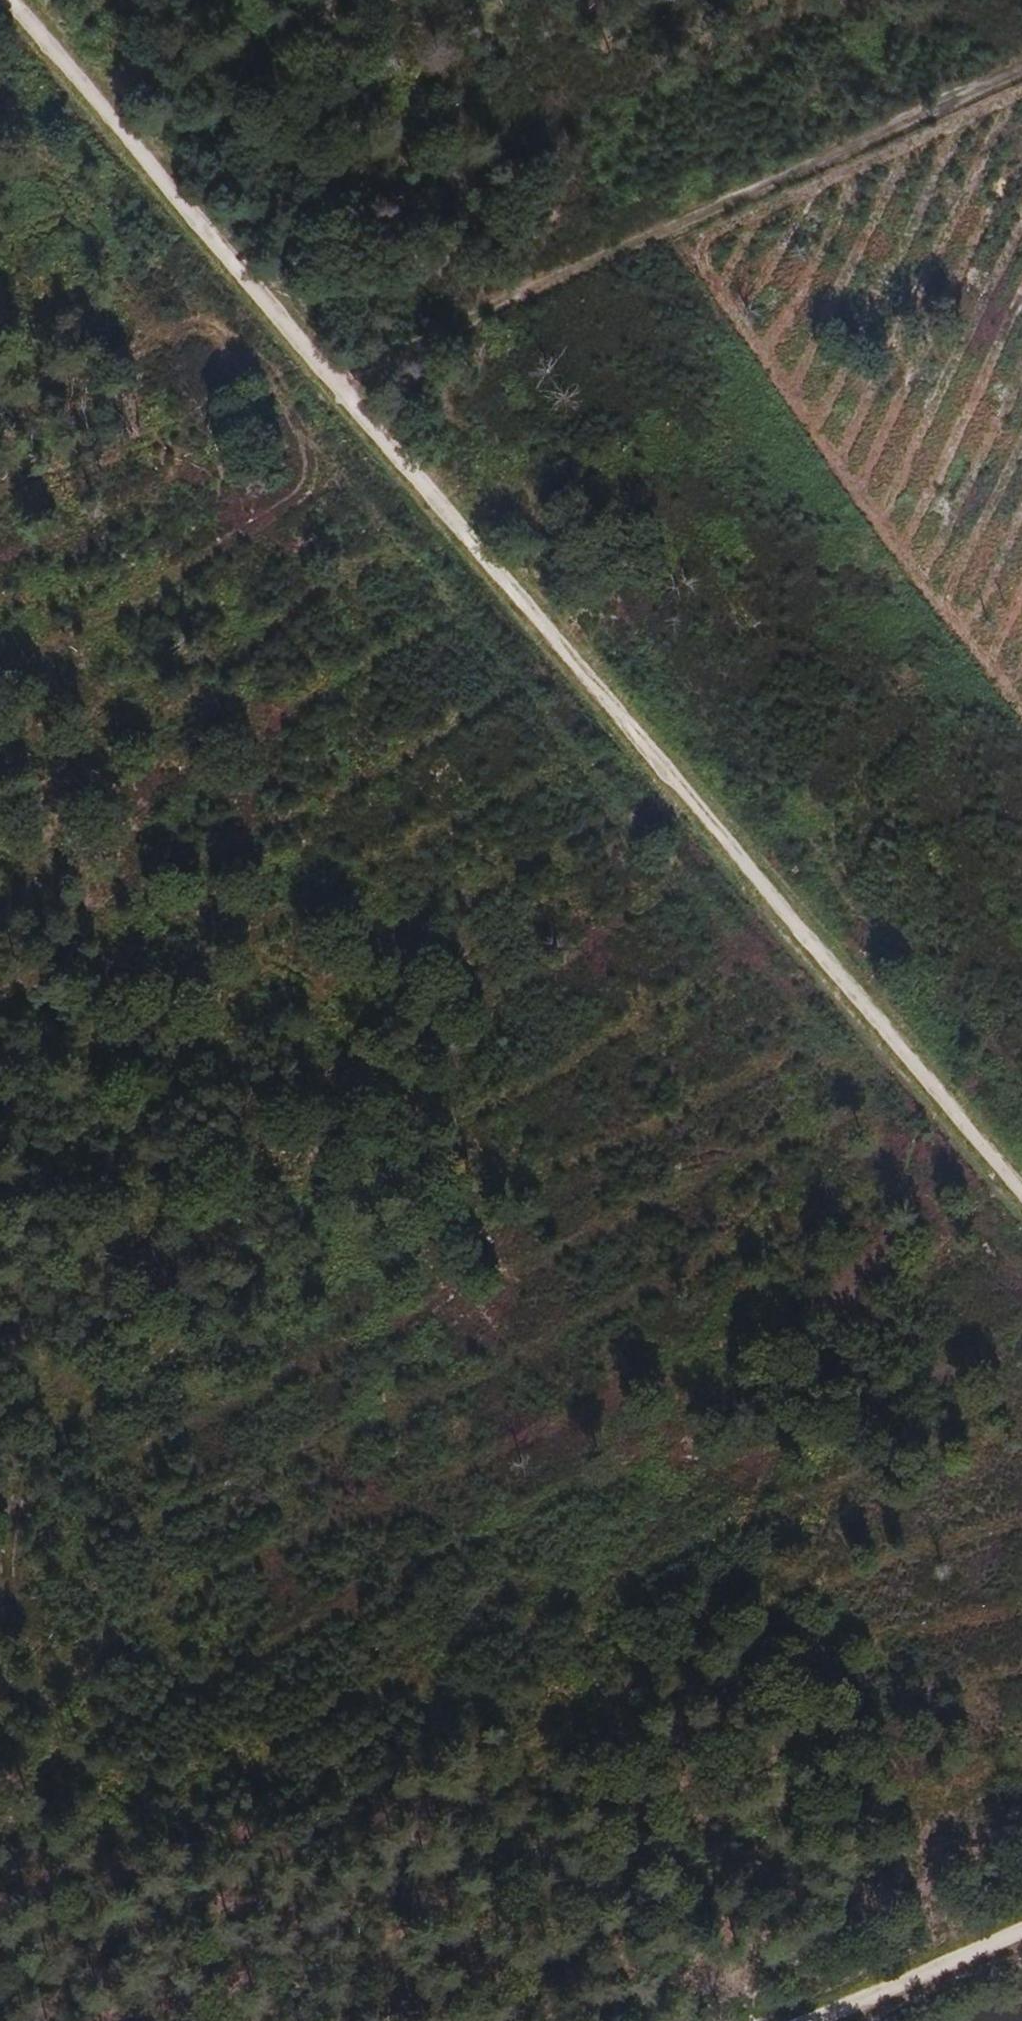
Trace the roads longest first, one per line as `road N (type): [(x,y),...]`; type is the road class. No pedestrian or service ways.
road 1 (track): [(1021,1193),(12,0)]
road 2 (track): [(326,380),(1021,67)]
road 3 (track): [(816,2020),(1021,1933)]

